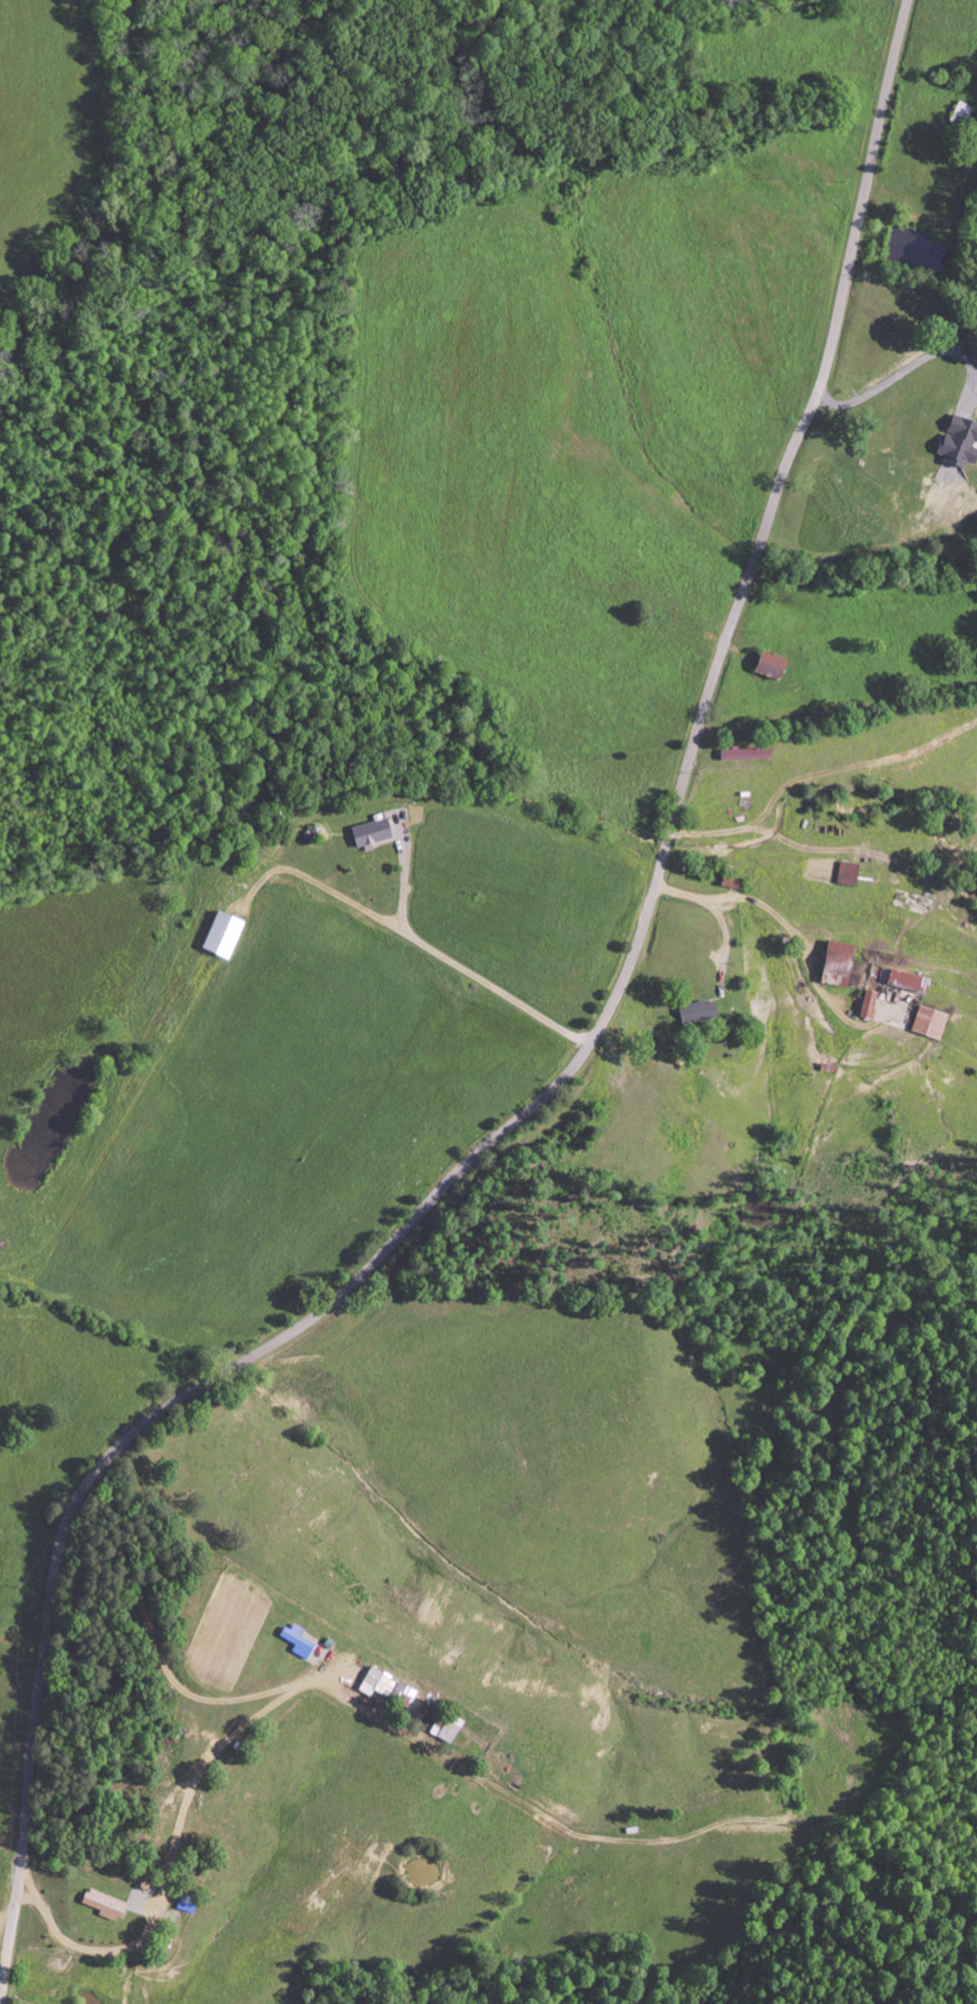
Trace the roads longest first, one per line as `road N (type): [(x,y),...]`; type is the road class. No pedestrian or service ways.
road 1 (residential): [(0,1992),(49,1603),(71,1511),(85,1486),(141,1428),(357,1282),(460,1170),(563,1077),(617,995),(718,664),(826,371),(908,0)]

